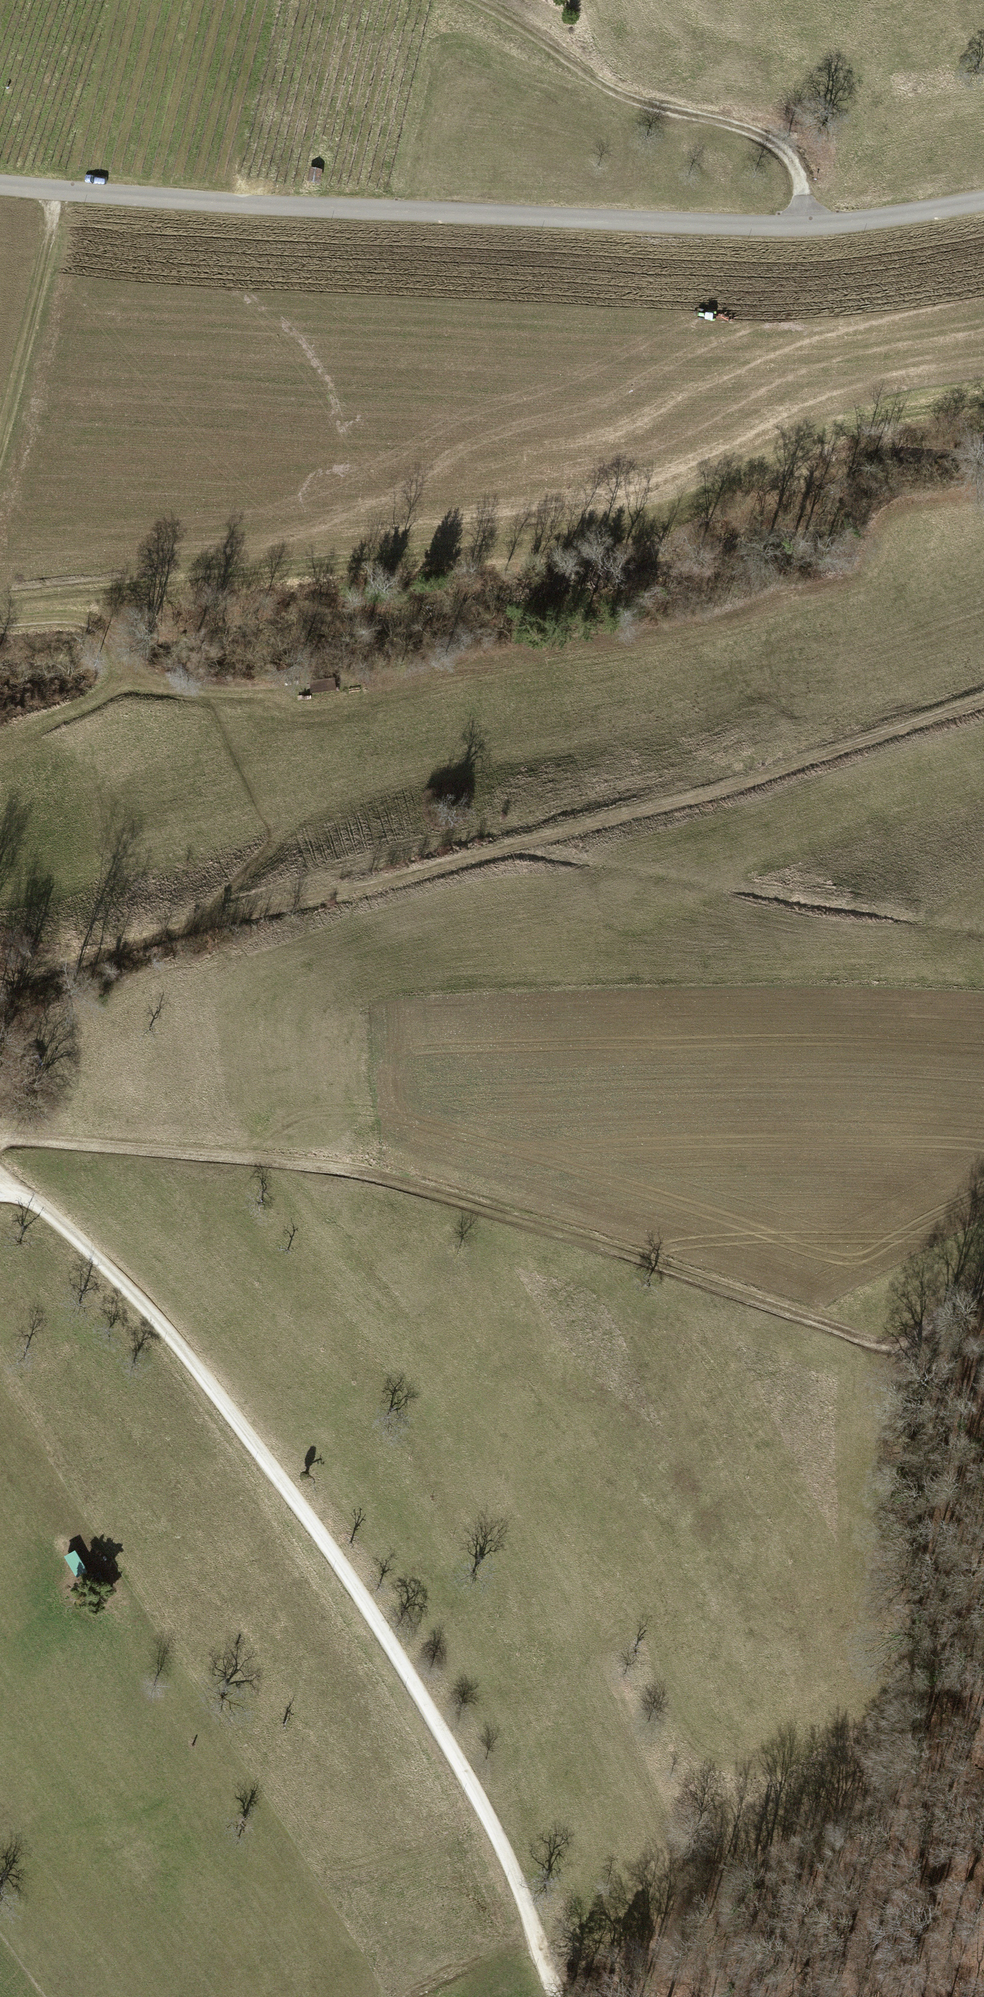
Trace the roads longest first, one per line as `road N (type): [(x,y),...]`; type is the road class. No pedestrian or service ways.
road 1 (track): [(562,1996),(506,1848),(369,1613),(184,1354),(102,1261),(0,1176)]
road 2 (unclassified): [(0,183),(726,226),(809,226),(983,198)]
road 3 (track): [(0,1143),(349,1168),(886,1347)]
road 4 (track): [(941,1996),(927,1987),(899,1928),(886,1347)]
road 5 (track): [(516,847),(115,946),(0,1006)]
road 6 (track): [(983,694),(805,761),(516,847)]
road 7 (track): [(516,847),(983,933)]
road 8 (track): [(474,0),(630,98),(761,134),(798,174),(809,226)]
road 9 (track): [(0,433),(49,252),(54,189)]
road 10 (track): [(0,627),(101,632),(129,673)]
road 11 (track): [(422,1996),(536,1933)]

